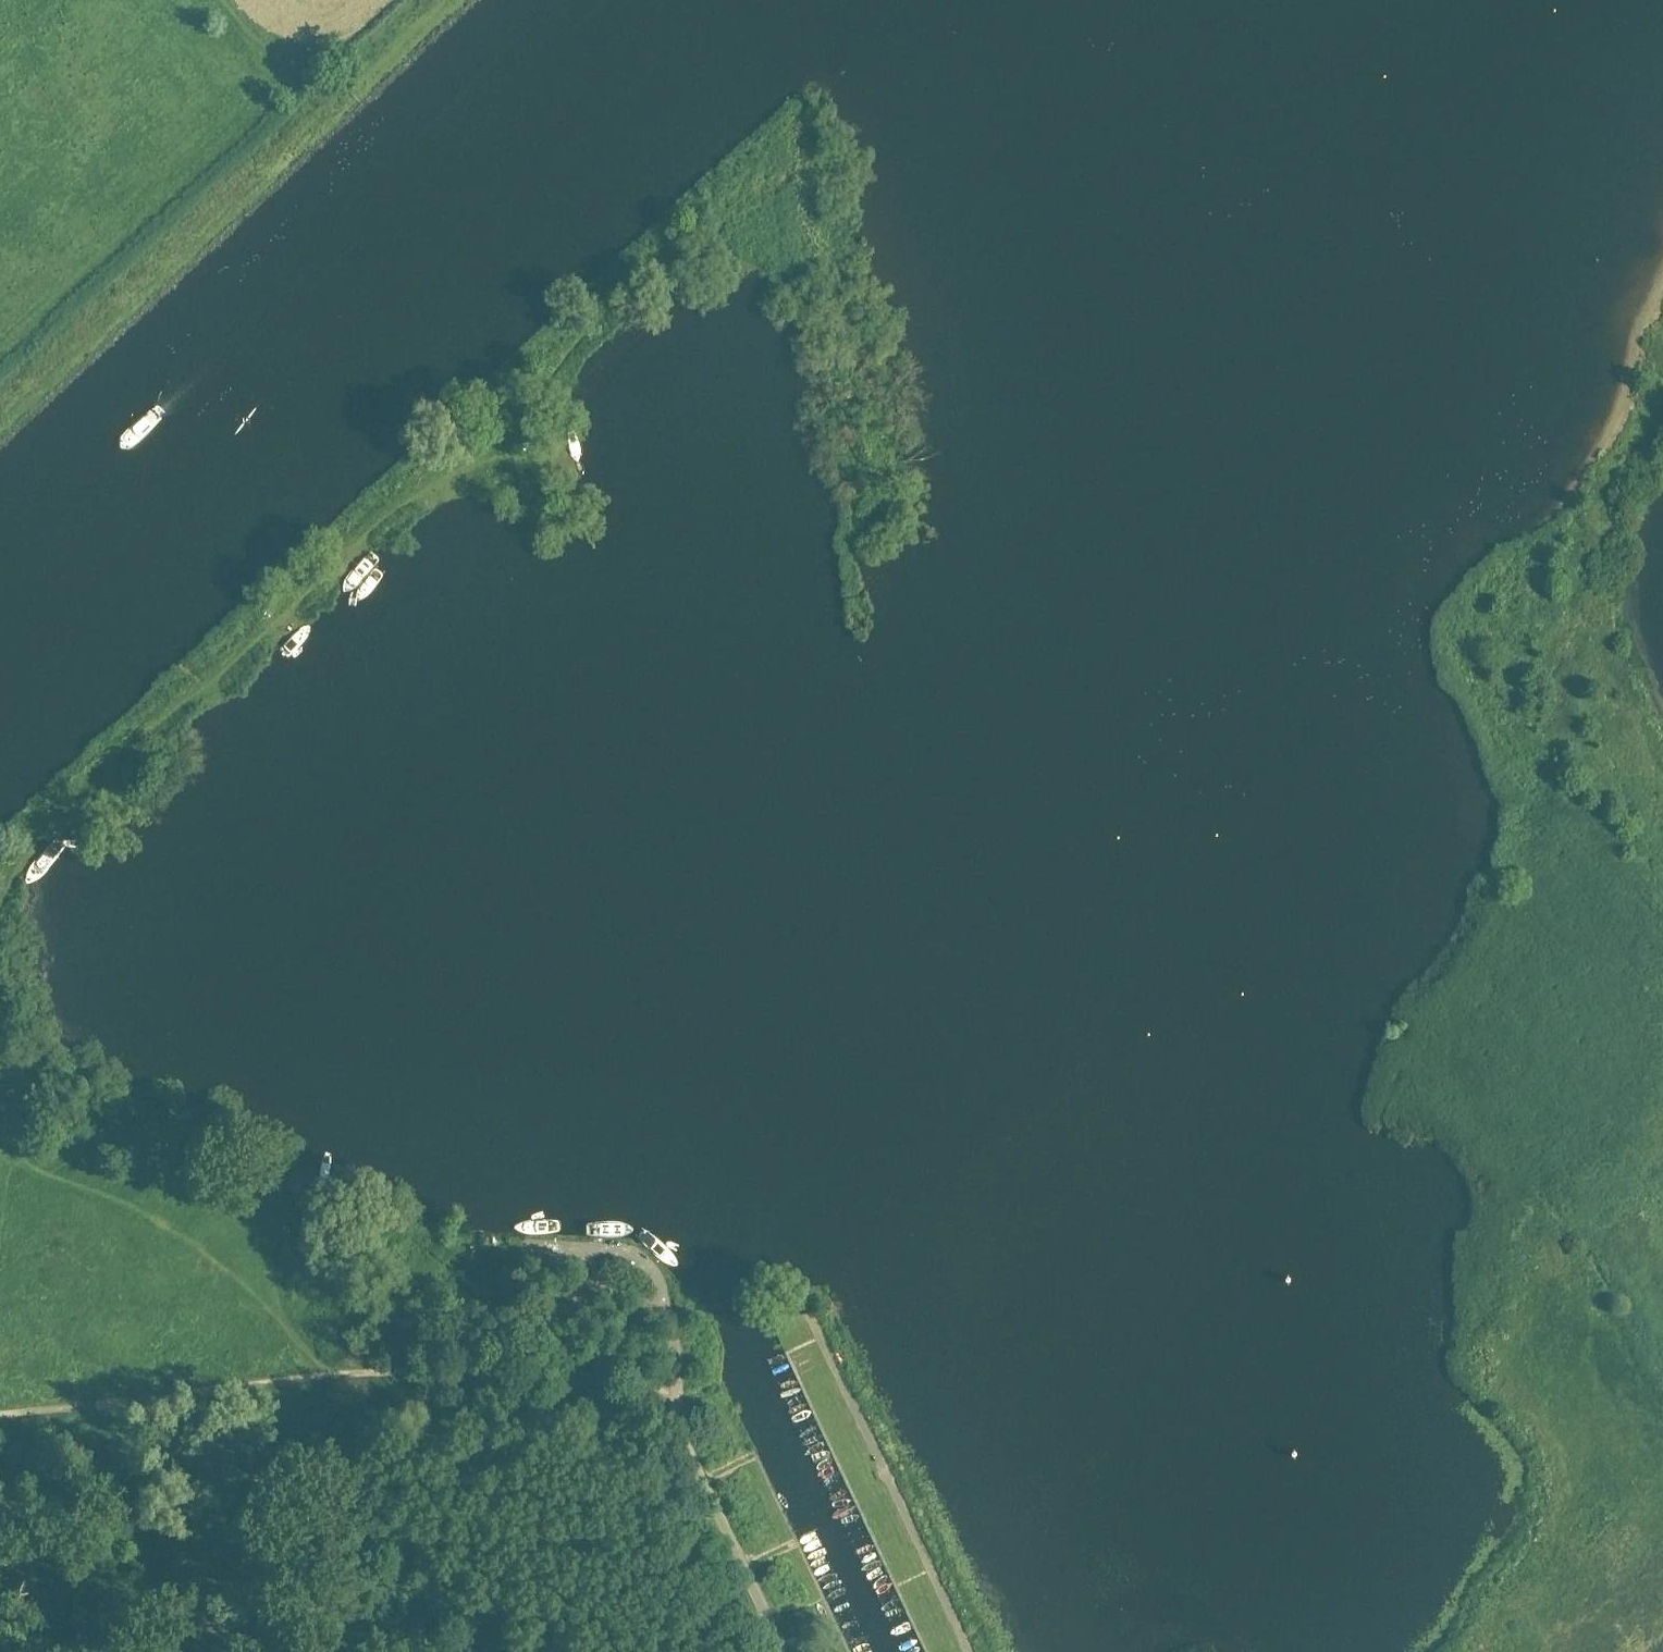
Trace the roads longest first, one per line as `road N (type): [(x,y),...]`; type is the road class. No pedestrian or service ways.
road 1 (unclassified): [(663,1314),(682,1436),(783,1651)]

